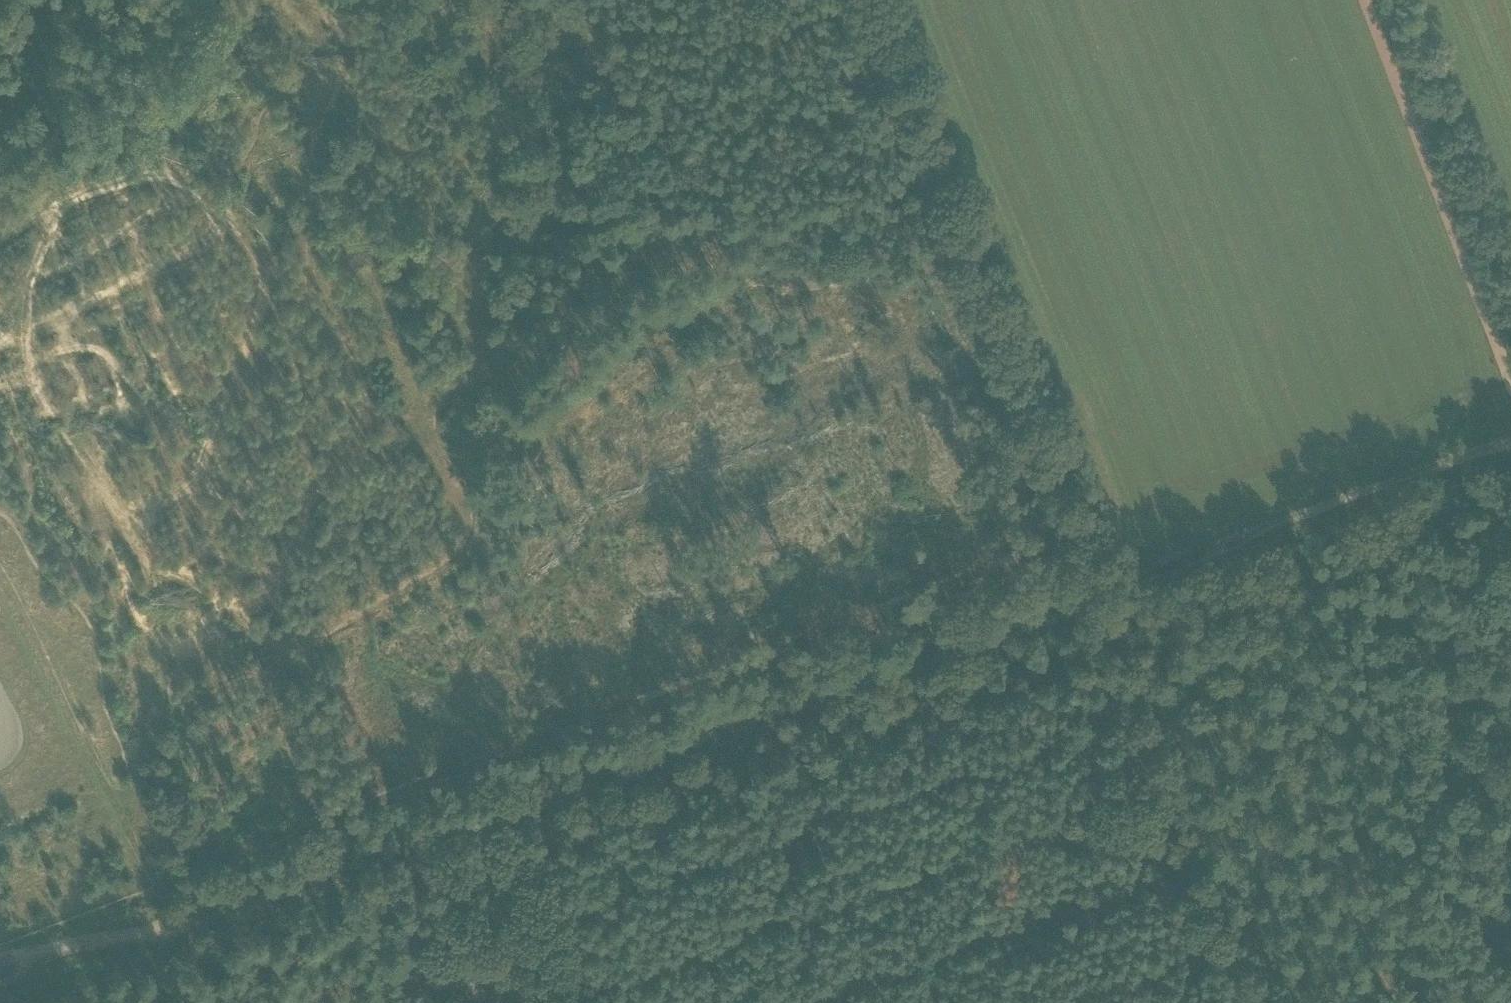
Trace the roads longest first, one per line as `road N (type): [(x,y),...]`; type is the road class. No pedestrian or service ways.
road 1 (track): [(0,983),(402,853),(1510,436)]

